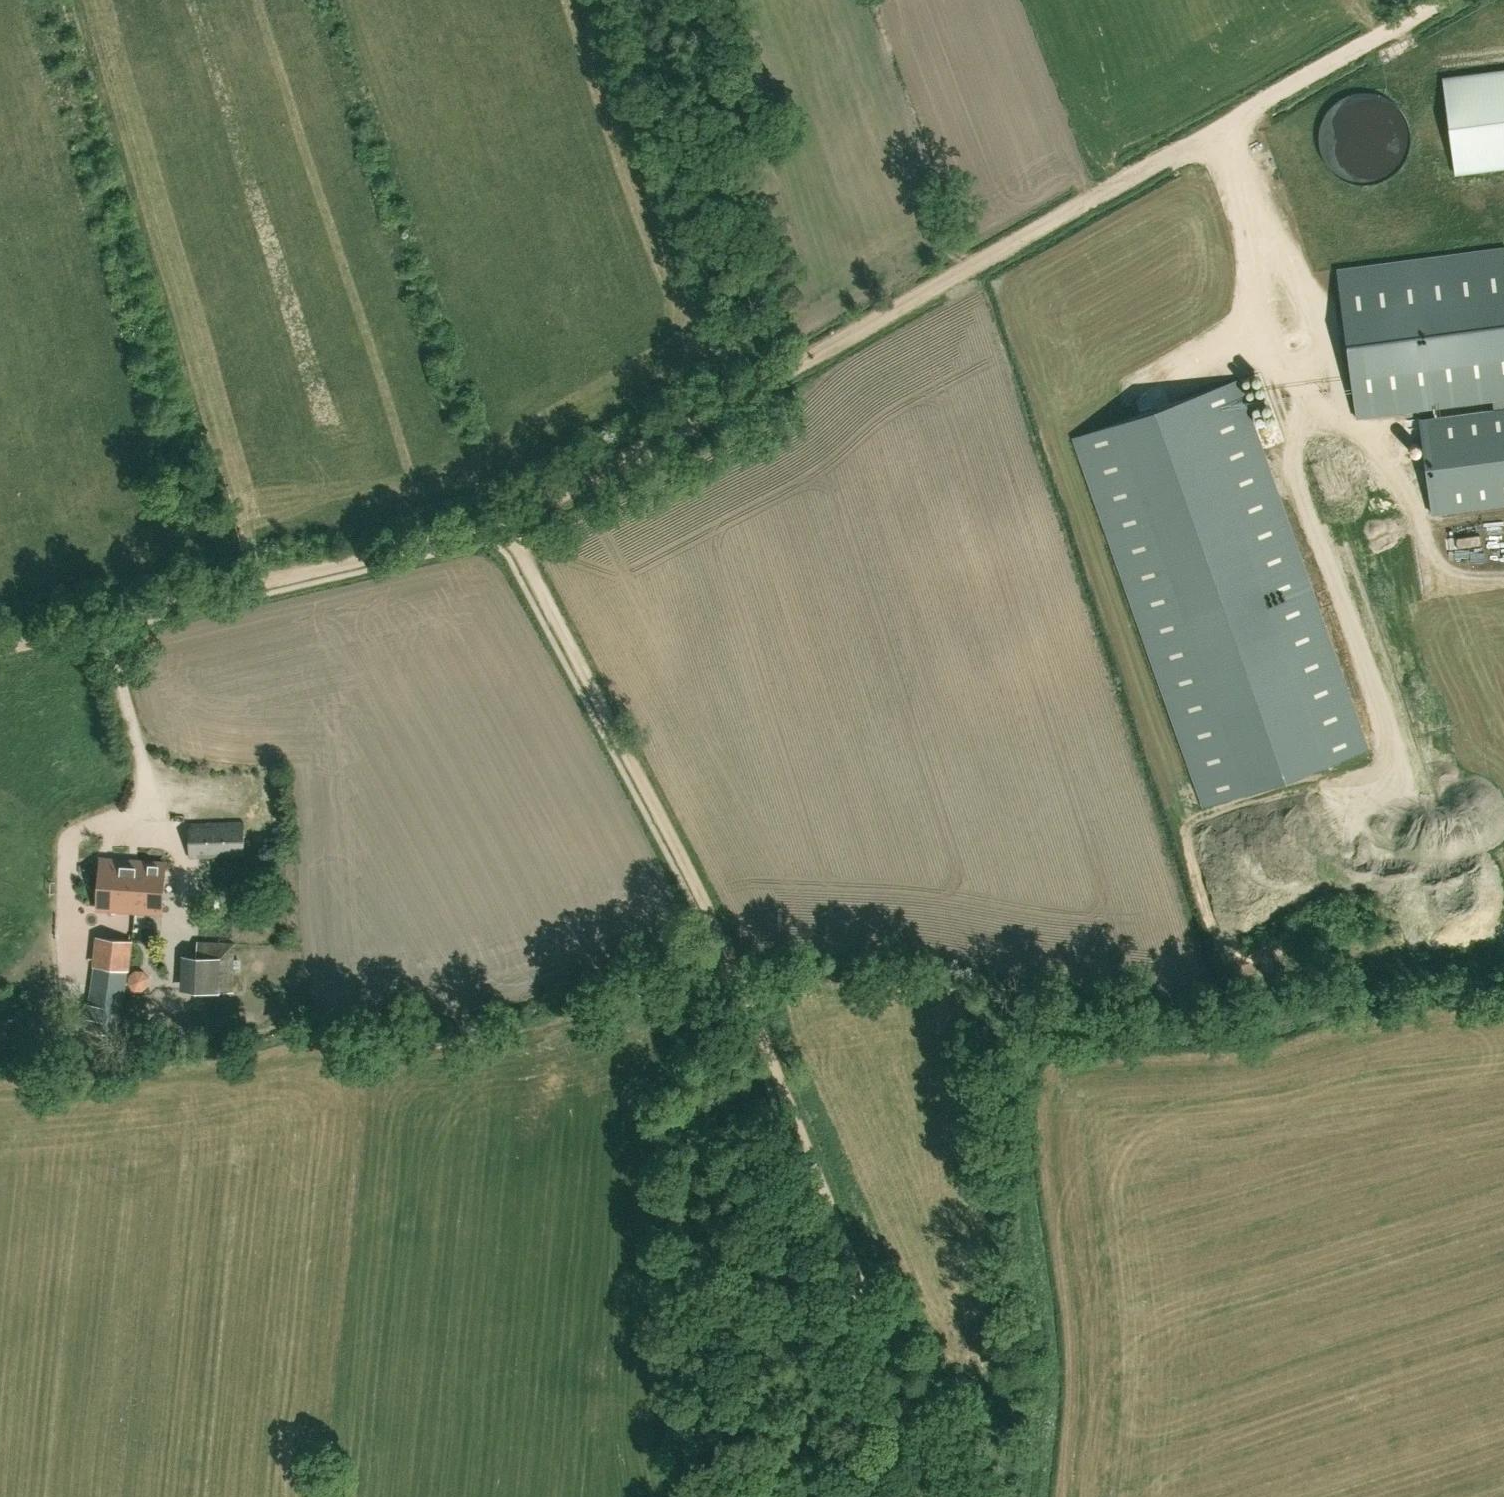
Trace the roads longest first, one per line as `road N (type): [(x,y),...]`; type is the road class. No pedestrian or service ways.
road 1 (track): [(503,526),(1442,0)]
road 2 (track): [(942,1496),(865,1278),(697,889),(503,526)]
road 3 (track): [(503,526),(109,619)]

